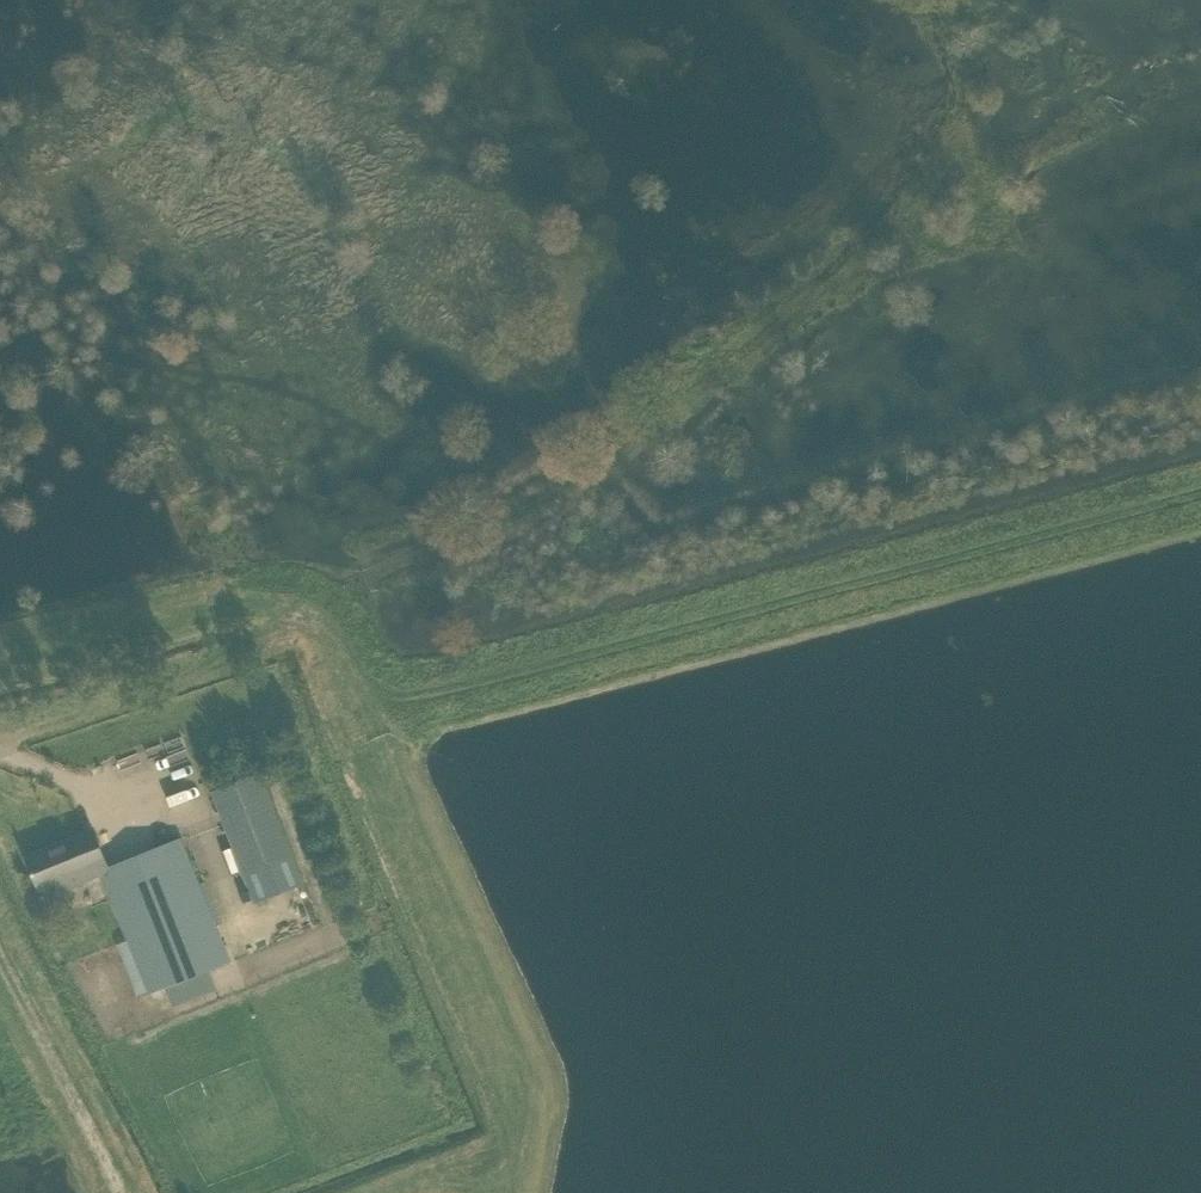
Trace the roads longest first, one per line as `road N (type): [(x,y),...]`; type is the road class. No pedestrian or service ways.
road 1 (unclassified): [(0,741),(204,676)]

